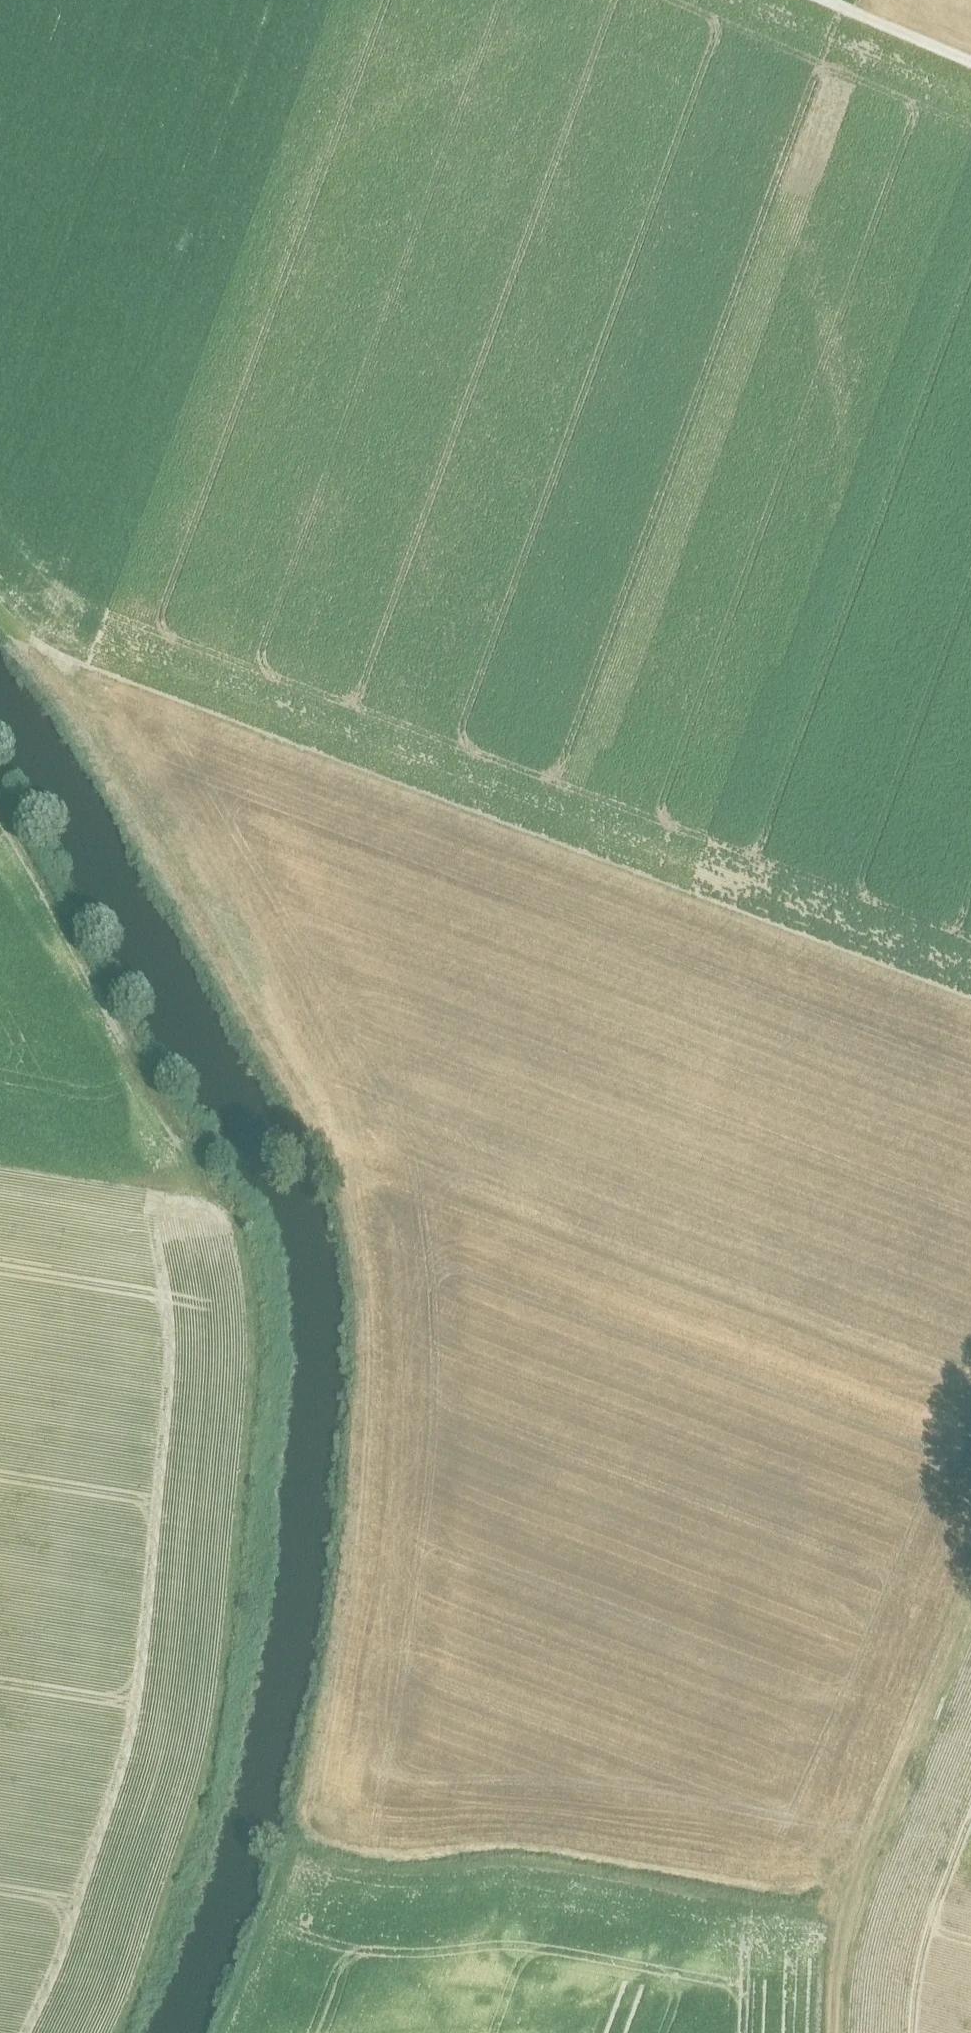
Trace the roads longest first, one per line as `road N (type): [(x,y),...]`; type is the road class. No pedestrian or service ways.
road 1 (track): [(823,0),(970,63)]

